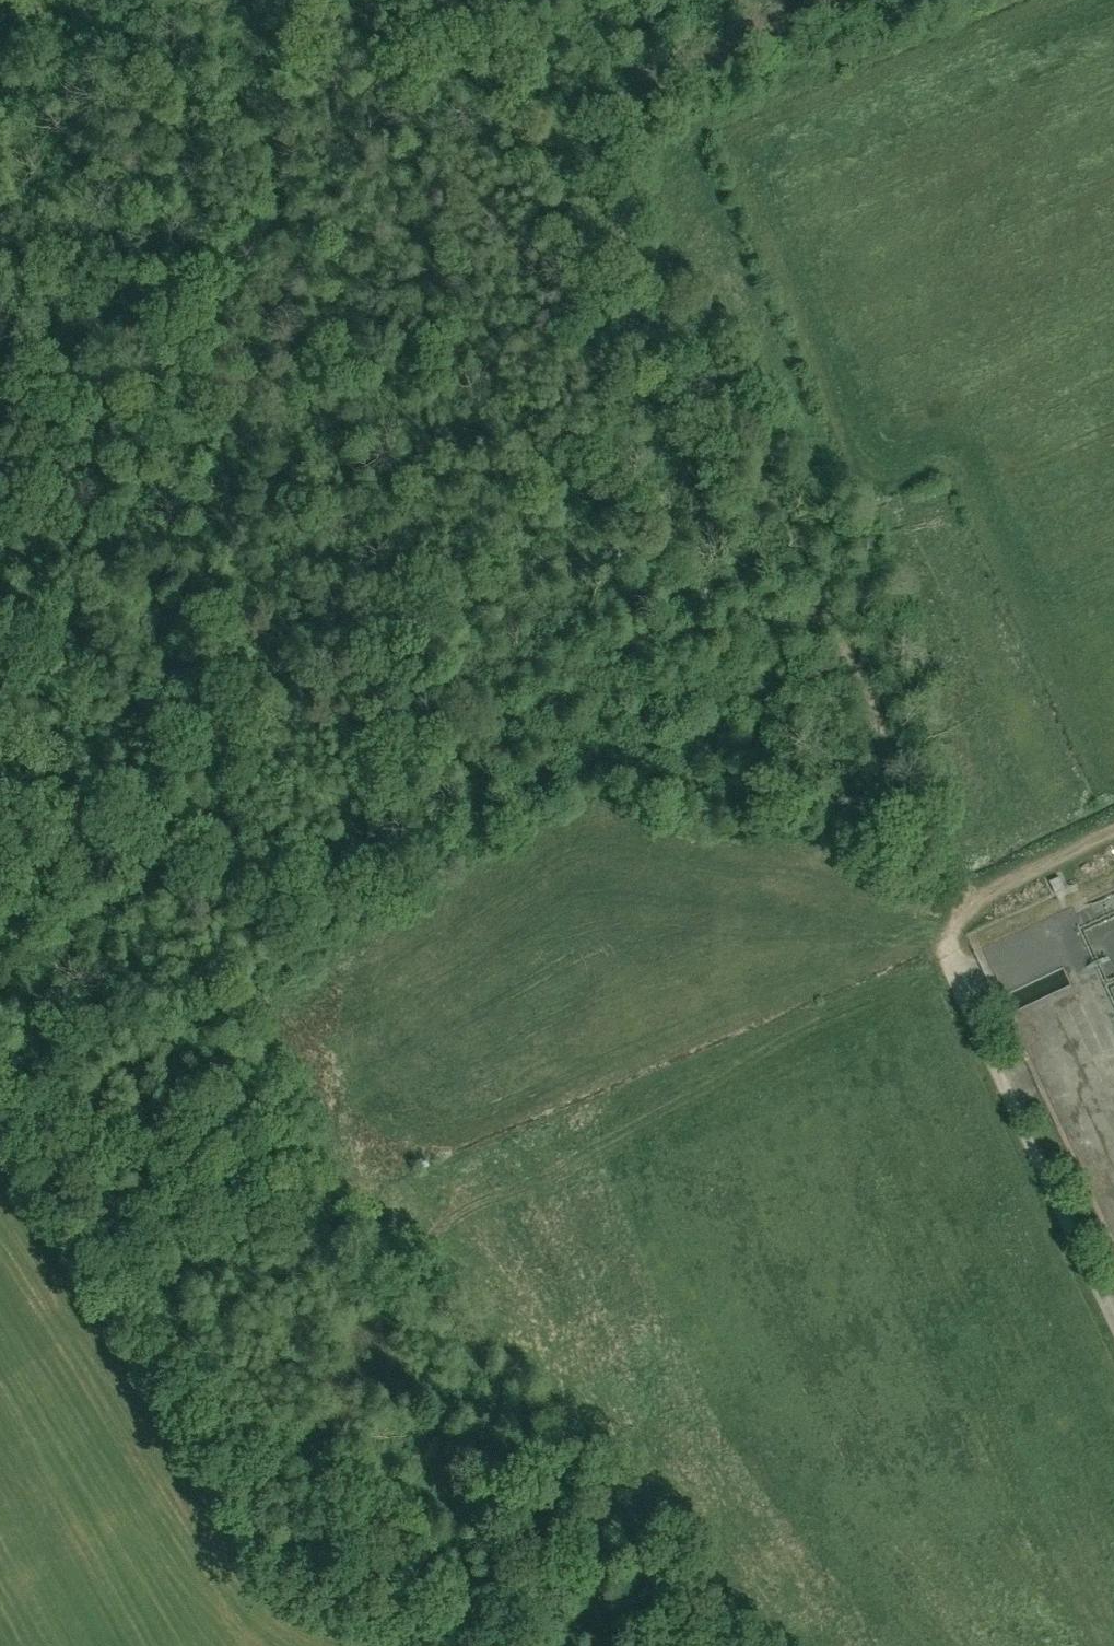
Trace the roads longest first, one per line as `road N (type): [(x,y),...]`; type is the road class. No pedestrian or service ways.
road 1 (unclassified): [(1113,1330),(928,948)]

